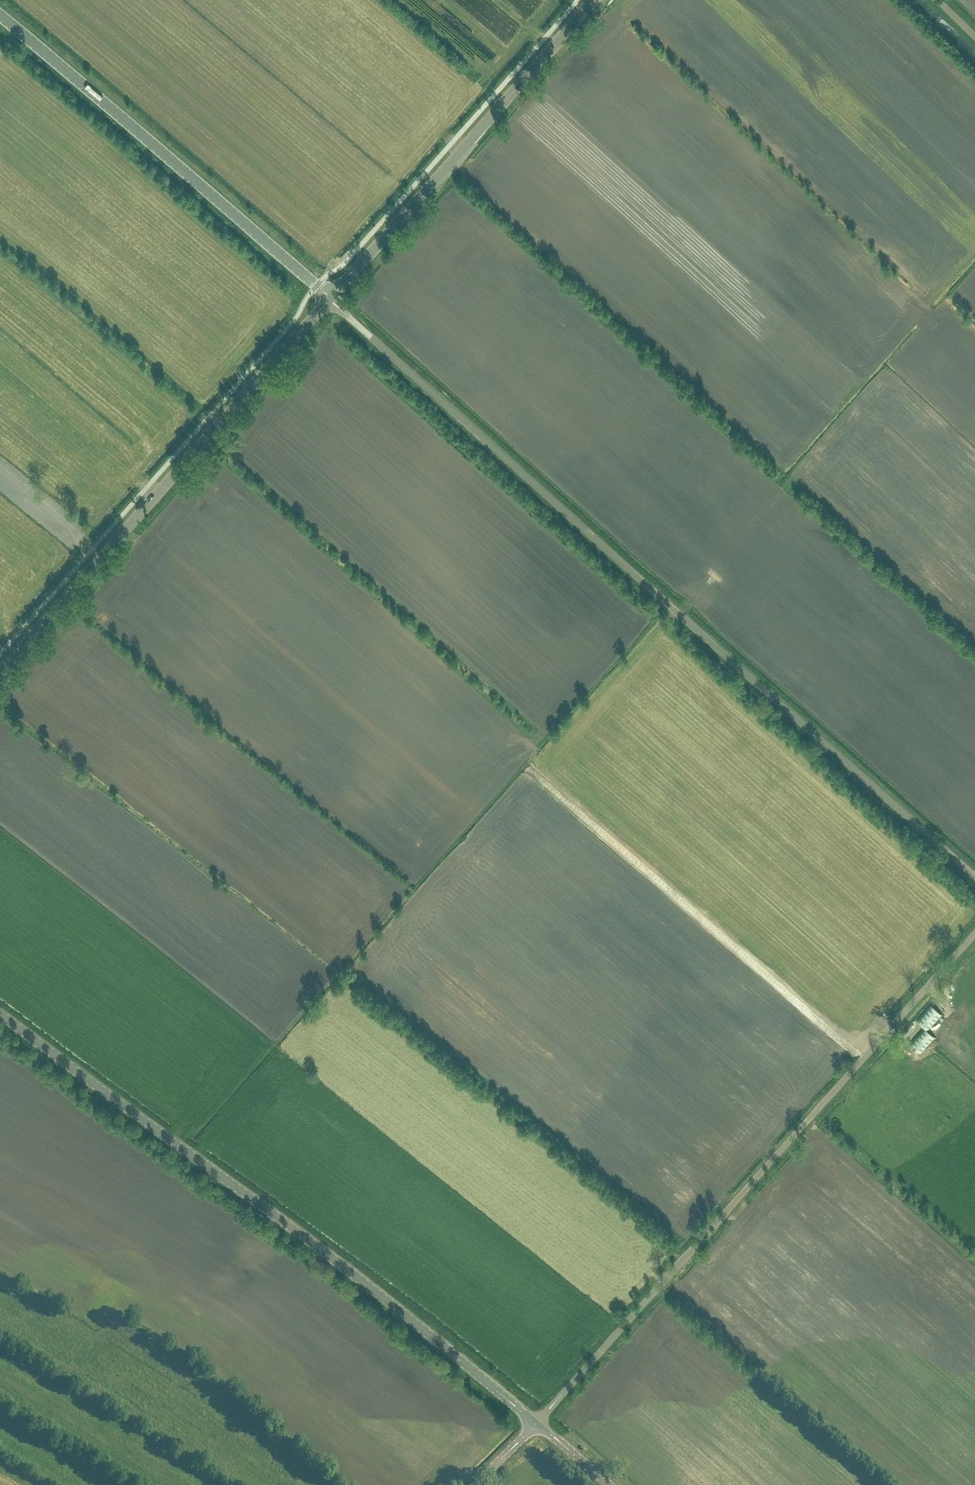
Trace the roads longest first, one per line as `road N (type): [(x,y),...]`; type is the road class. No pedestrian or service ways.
road 1 (unclassified): [(974,876),(330,298)]
road 2 (tertiary): [(539,1423),(0,1015)]
road 3 (unclassified): [(539,1423),(974,932)]
road 4 (tertiary): [(0,672),(330,298)]
road 5 (unclassified): [(330,298),(0,18)]
road 6 (tertiary): [(330,298),(595,0)]

